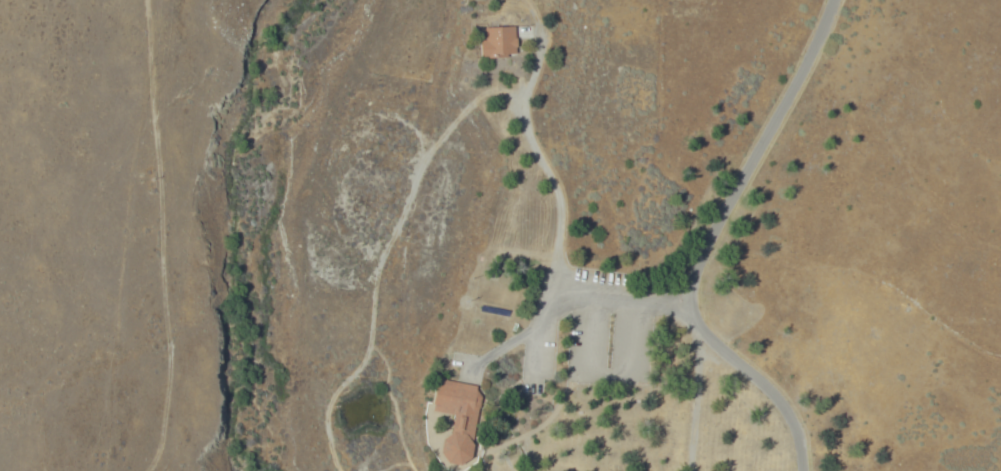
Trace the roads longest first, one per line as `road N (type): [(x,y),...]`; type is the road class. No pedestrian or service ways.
road 1 (residential): [(450,470),(429,440),(432,381),(447,369),(485,362),(541,317),(634,315),(691,297),(833,0)]
road 2 (residential): [(523,120),(475,93),(379,261),(363,373),(327,420),(342,470)]
road 3 (residential): [(571,313),(561,263),(565,200),(523,120),(541,28)]
road 4 (residential): [(812,470),(776,394),(691,297)]
road 5 (residential): [(497,455),(557,420),(571,313)]

